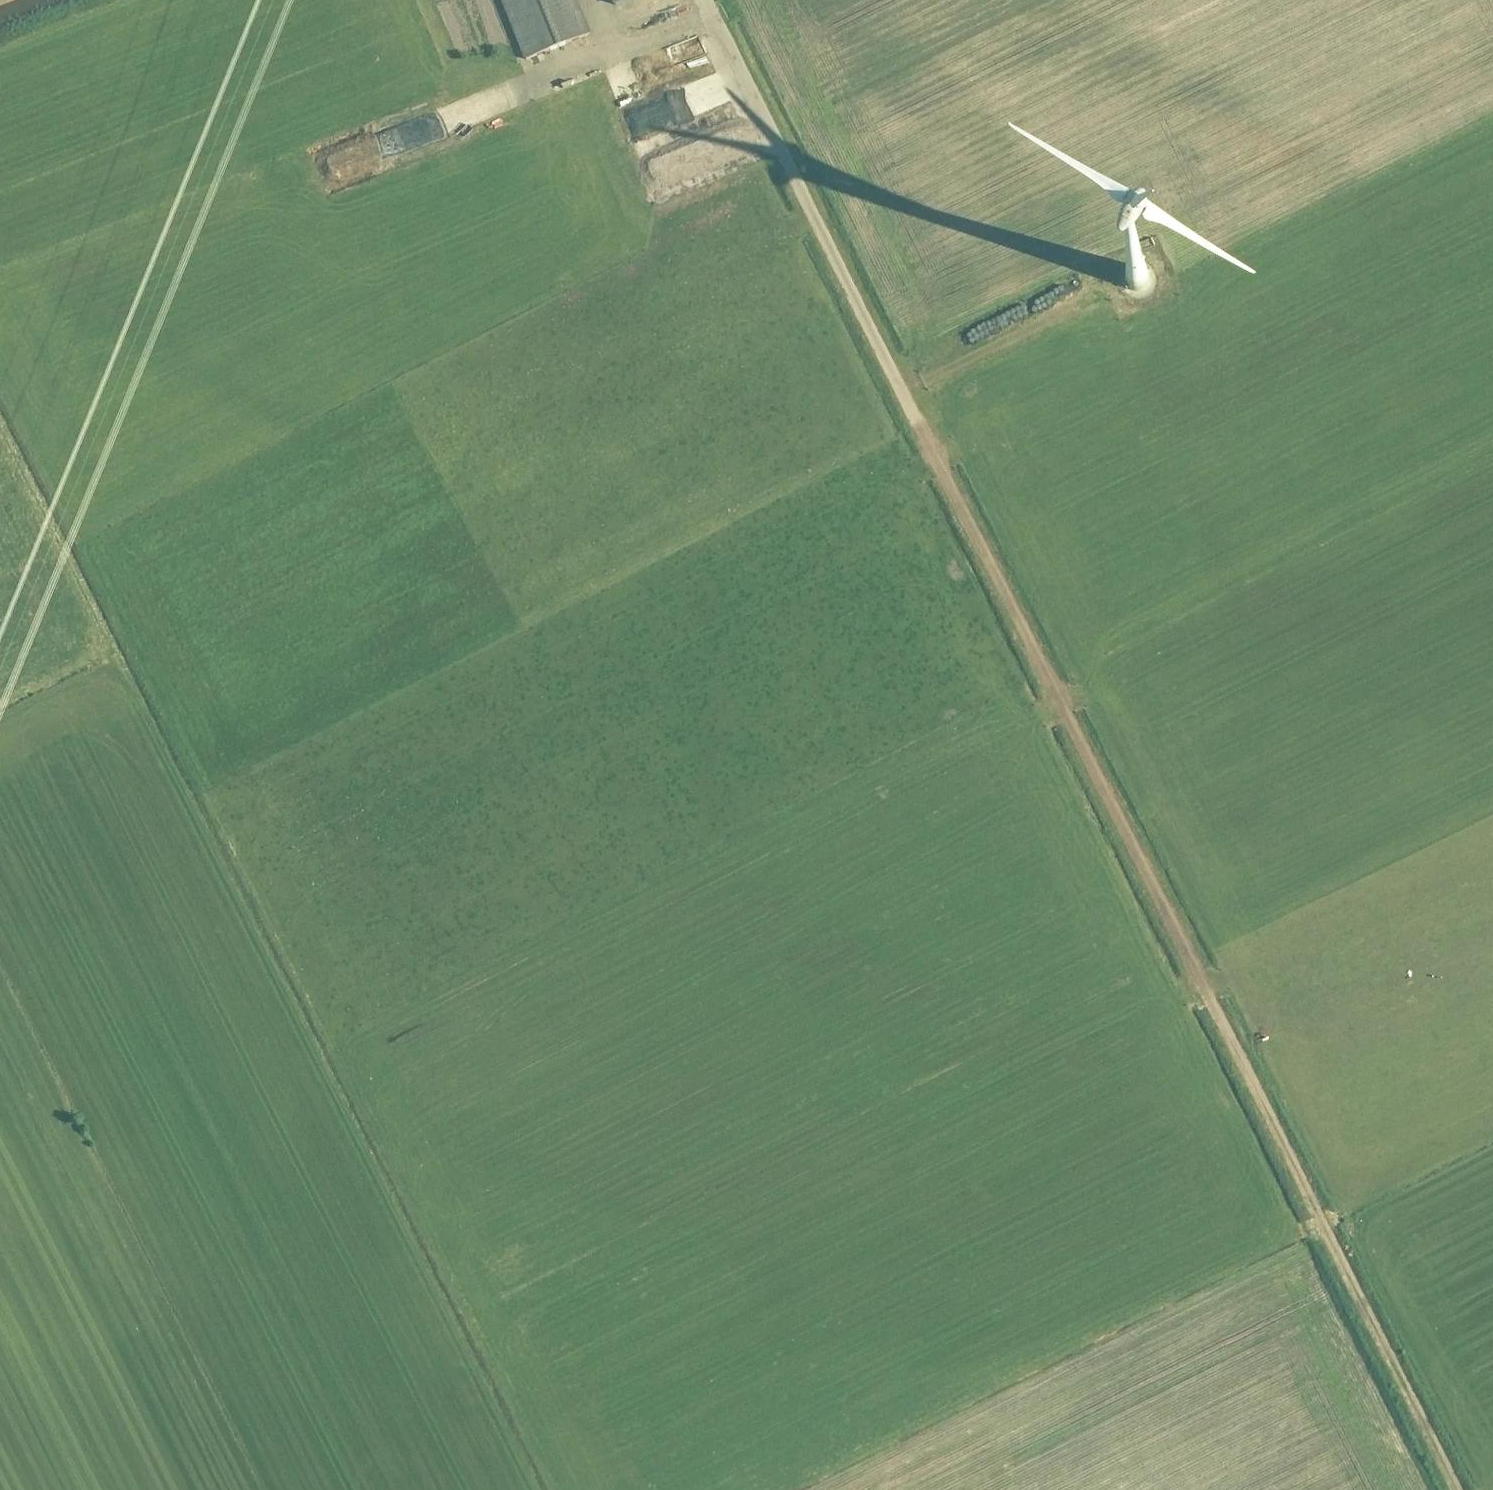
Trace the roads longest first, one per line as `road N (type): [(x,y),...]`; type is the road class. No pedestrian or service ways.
road 1 (track): [(917,421),(1453,1489)]
road 2 (unclassified): [(706,0),(917,421)]

